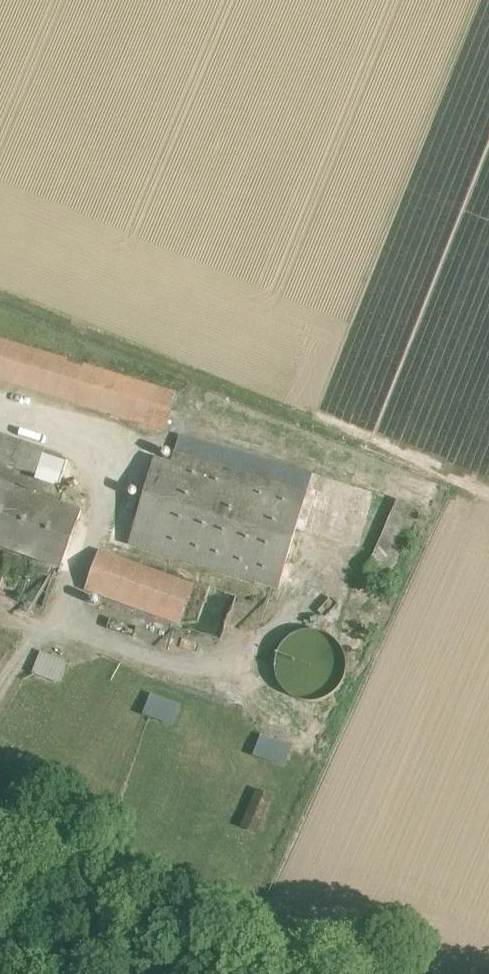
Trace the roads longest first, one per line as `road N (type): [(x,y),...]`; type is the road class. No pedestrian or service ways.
road 1 (unclassified): [(361,973),(0,832)]

